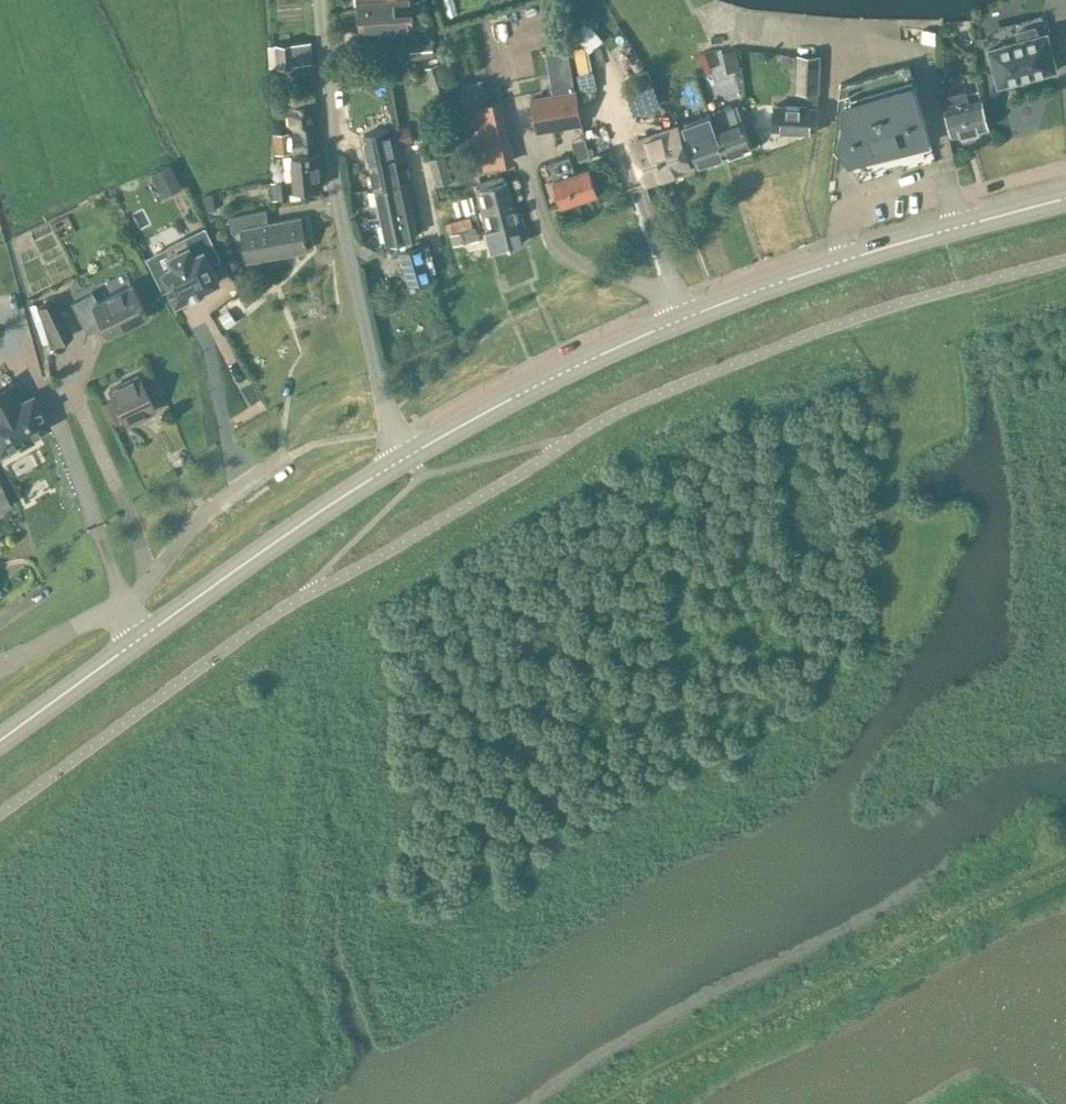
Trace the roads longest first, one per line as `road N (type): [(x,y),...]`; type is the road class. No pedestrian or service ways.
road 1 (tertiary): [(408,456),(560,373),(769,285),(1065,199)]
road 2 (unclassified): [(408,456),(394,431),(337,203),(318,0)]
road 3 (tertiary): [(144,634),(408,456)]
road 4 (residential): [(128,611),(213,504),(289,455)]
road 5 (tertiary): [(0,736),(144,634)]
road 6 (residential): [(0,666),(92,619),(128,611)]

